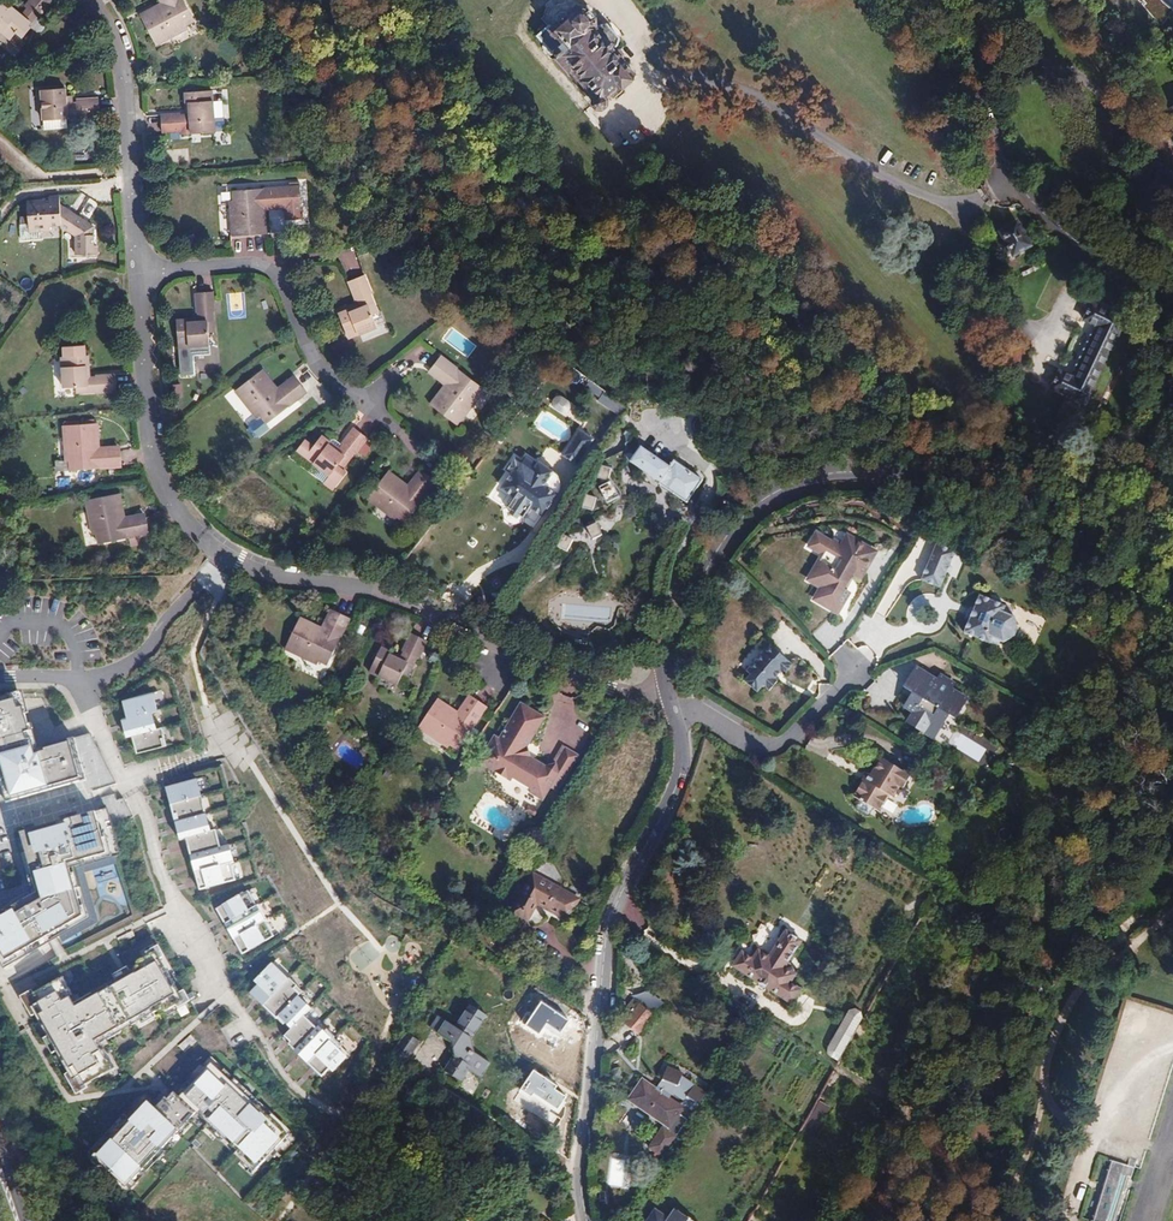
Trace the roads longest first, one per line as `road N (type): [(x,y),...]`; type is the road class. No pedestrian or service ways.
road 1 (residential): [(661,689),(666,640),(732,514),(794,480),(857,472),(1033,507),(1082,503),(1135,471),(1163,410),(1163,351),(1138,300),(1027,201),(989,143),(974,0)]
road 2 (residential): [(136,271),(149,448),(166,493),(203,538),(244,566),(396,597),(611,689),(661,689)]
road 3 (residential): [(582,1220),(573,1180),(604,922),(674,790),(681,749),(661,689)]
road 4 (residential): [(79,679),(145,812),(177,905),(281,1072),(331,1111)]
road 5 (track): [(596,0),(647,74),(750,94),(905,189),(946,202),(1013,181)]
road 6 (residential): [(136,271),(266,269),(317,367),(367,407)]
road 7 (residential): [(93,0),(119,57),(136,271)]
road 8 (residential): [(661,689),(776,748),(866,668)]
road 9 (residential): [(79,679),(138,661),(216,578)]

